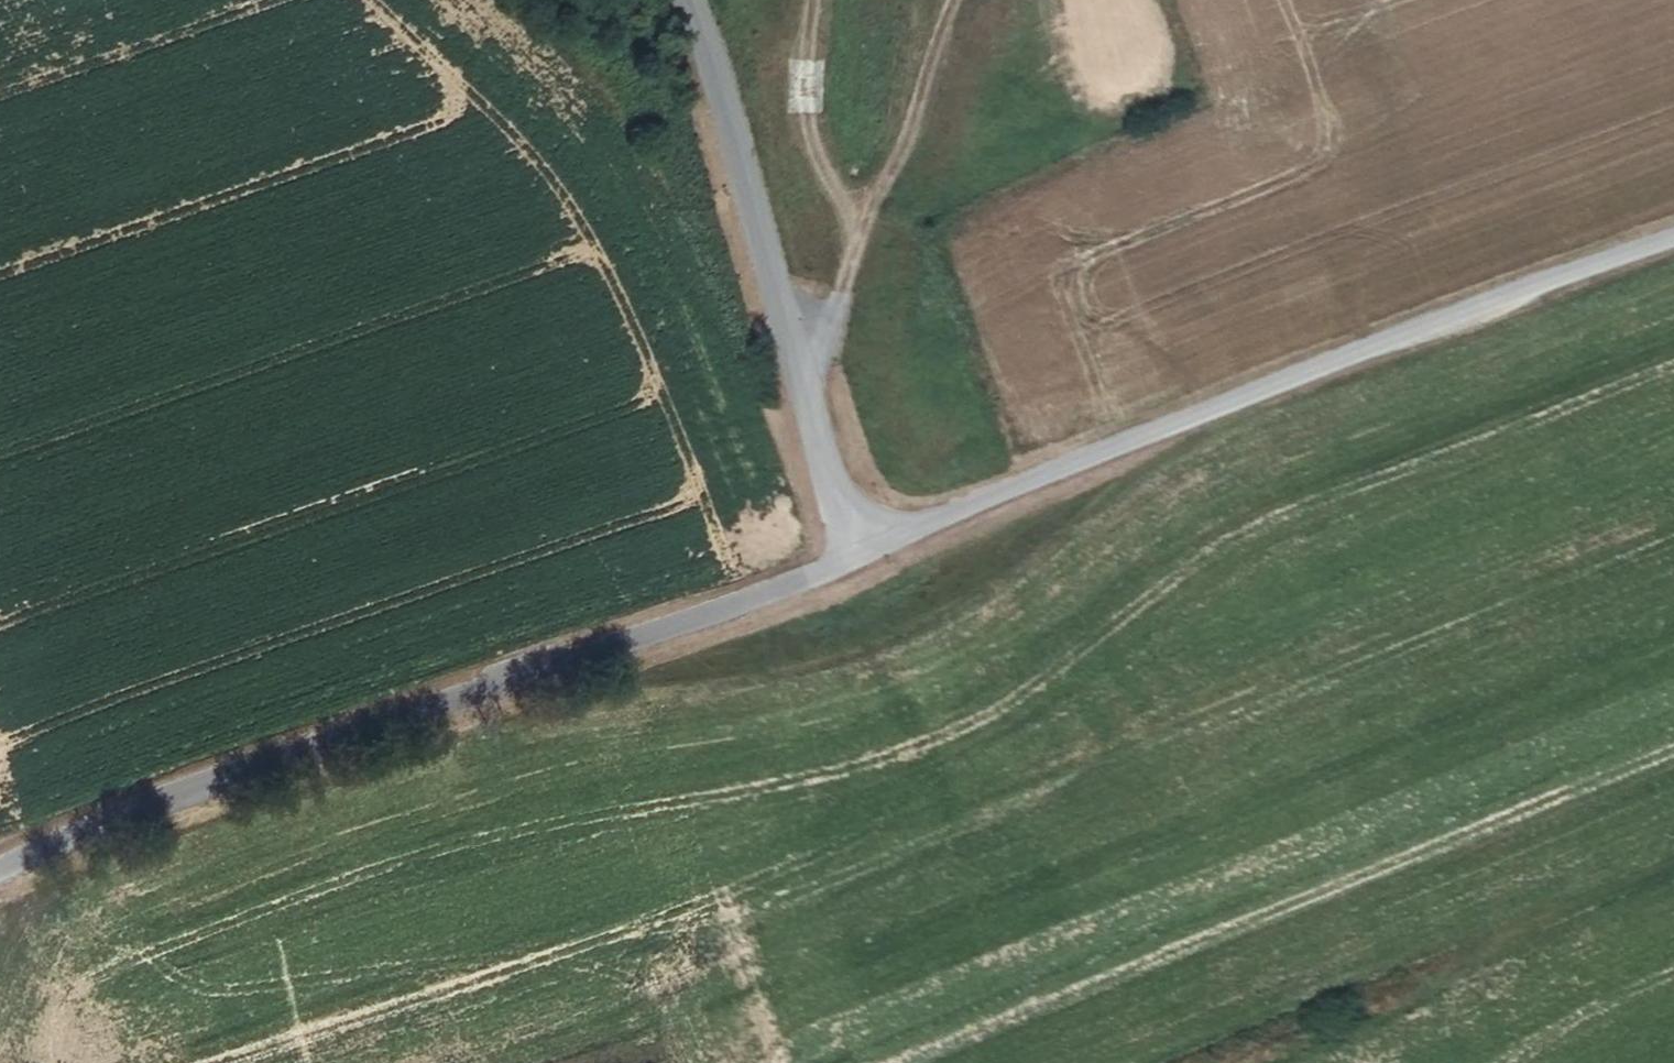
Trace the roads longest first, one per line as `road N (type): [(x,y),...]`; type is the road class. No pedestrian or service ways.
road 1 (unclassified): [(832,573),(1431,327),(1673,240)]
road 2 (unclassified): [(0,859),(308,742),(565,669),(832,573)]
road 3 (unclassified): [(832,573),(793,383),(705,71),(669,0)]

